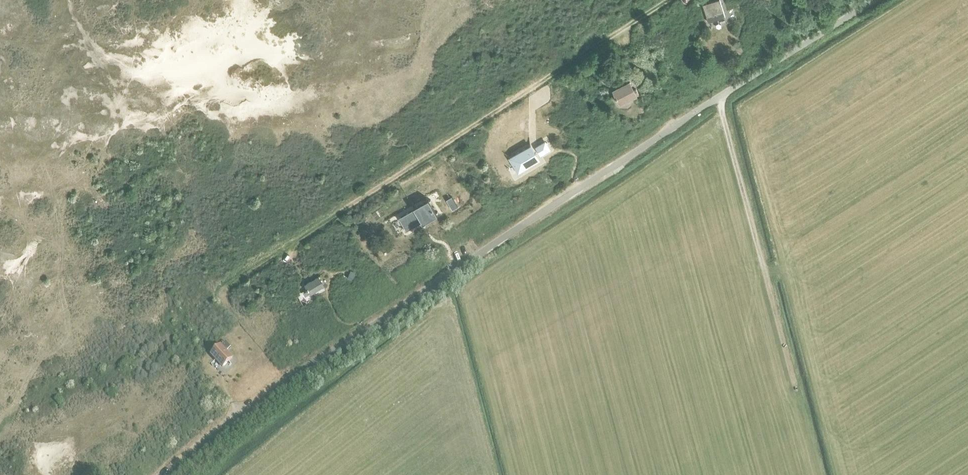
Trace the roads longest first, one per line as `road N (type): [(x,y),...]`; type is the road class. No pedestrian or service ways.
road 1 (unclassified): [(168,474),(297,373),(874,0)]
road 2 (track): [(222,292),(669,0)]
road 3 (track): [(719,97),(793,380)]

